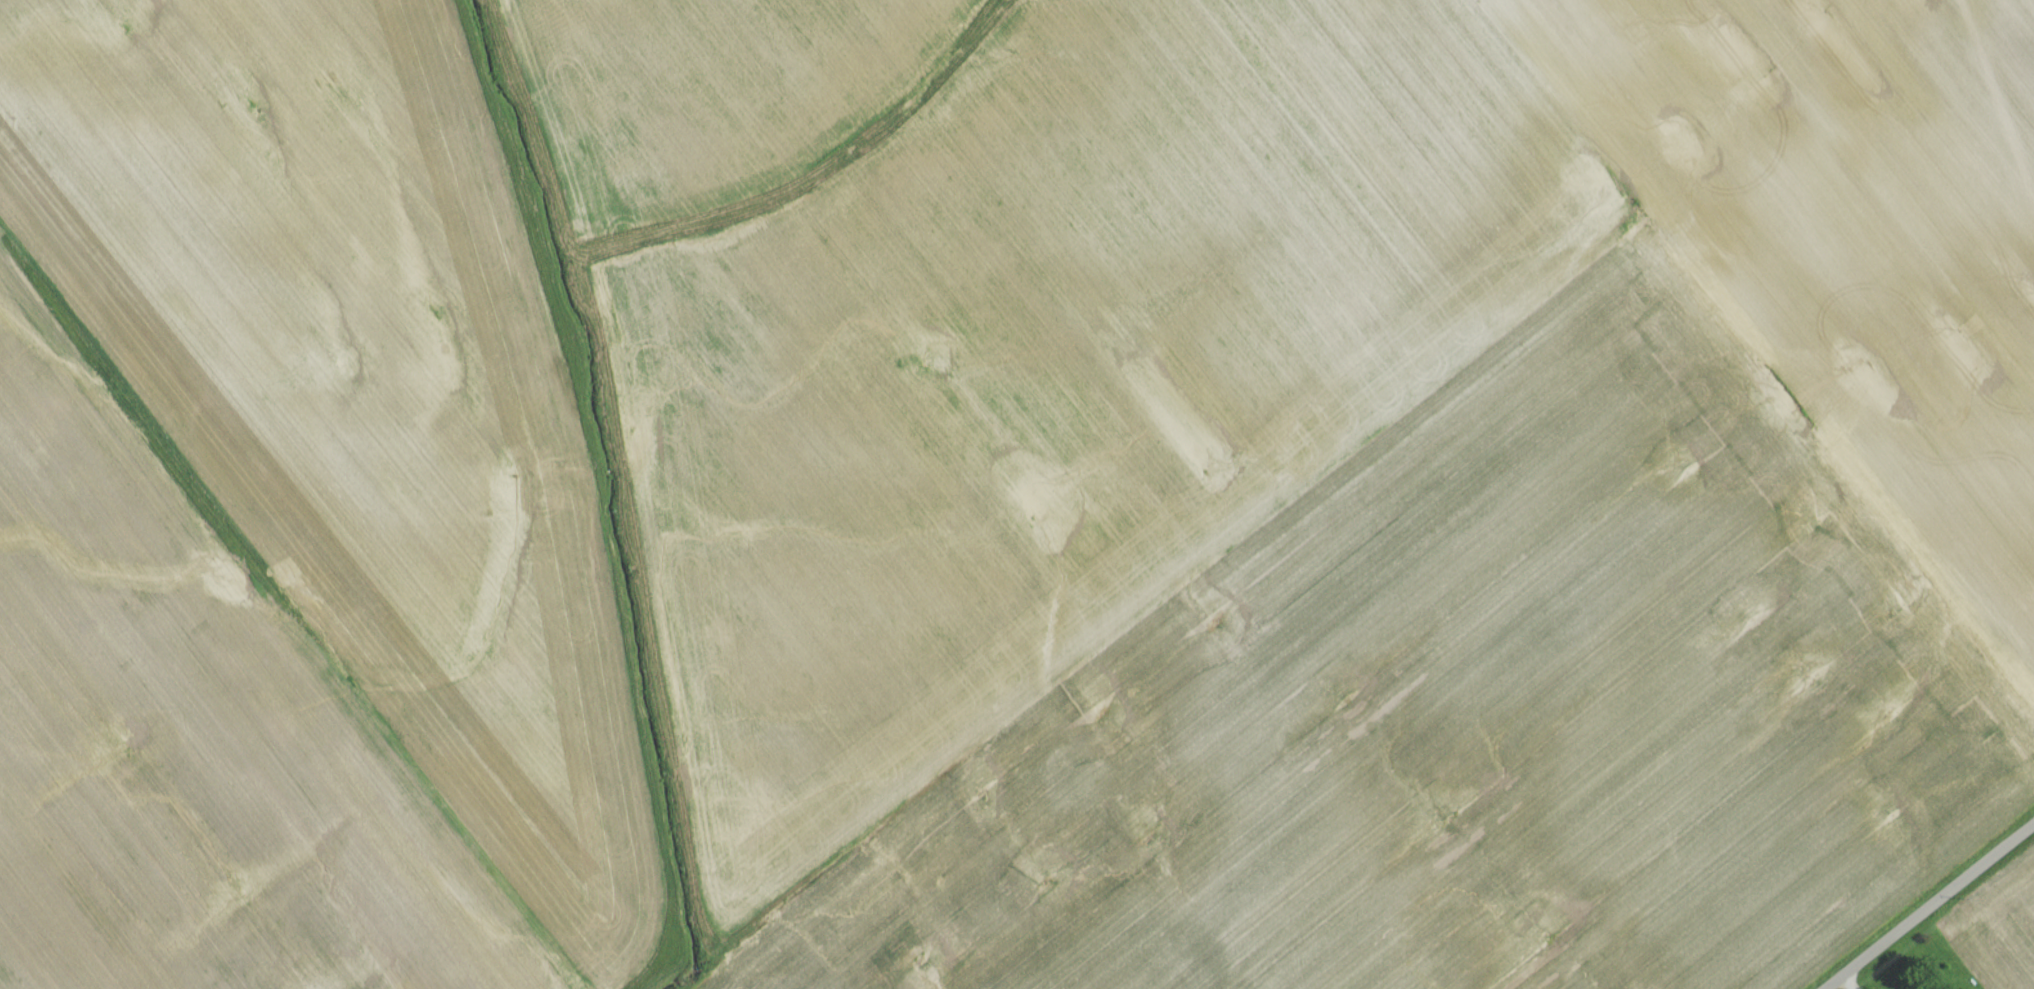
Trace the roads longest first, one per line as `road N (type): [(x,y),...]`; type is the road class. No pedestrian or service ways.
road 1 (residential): [(1831,988),(2033,827)]

